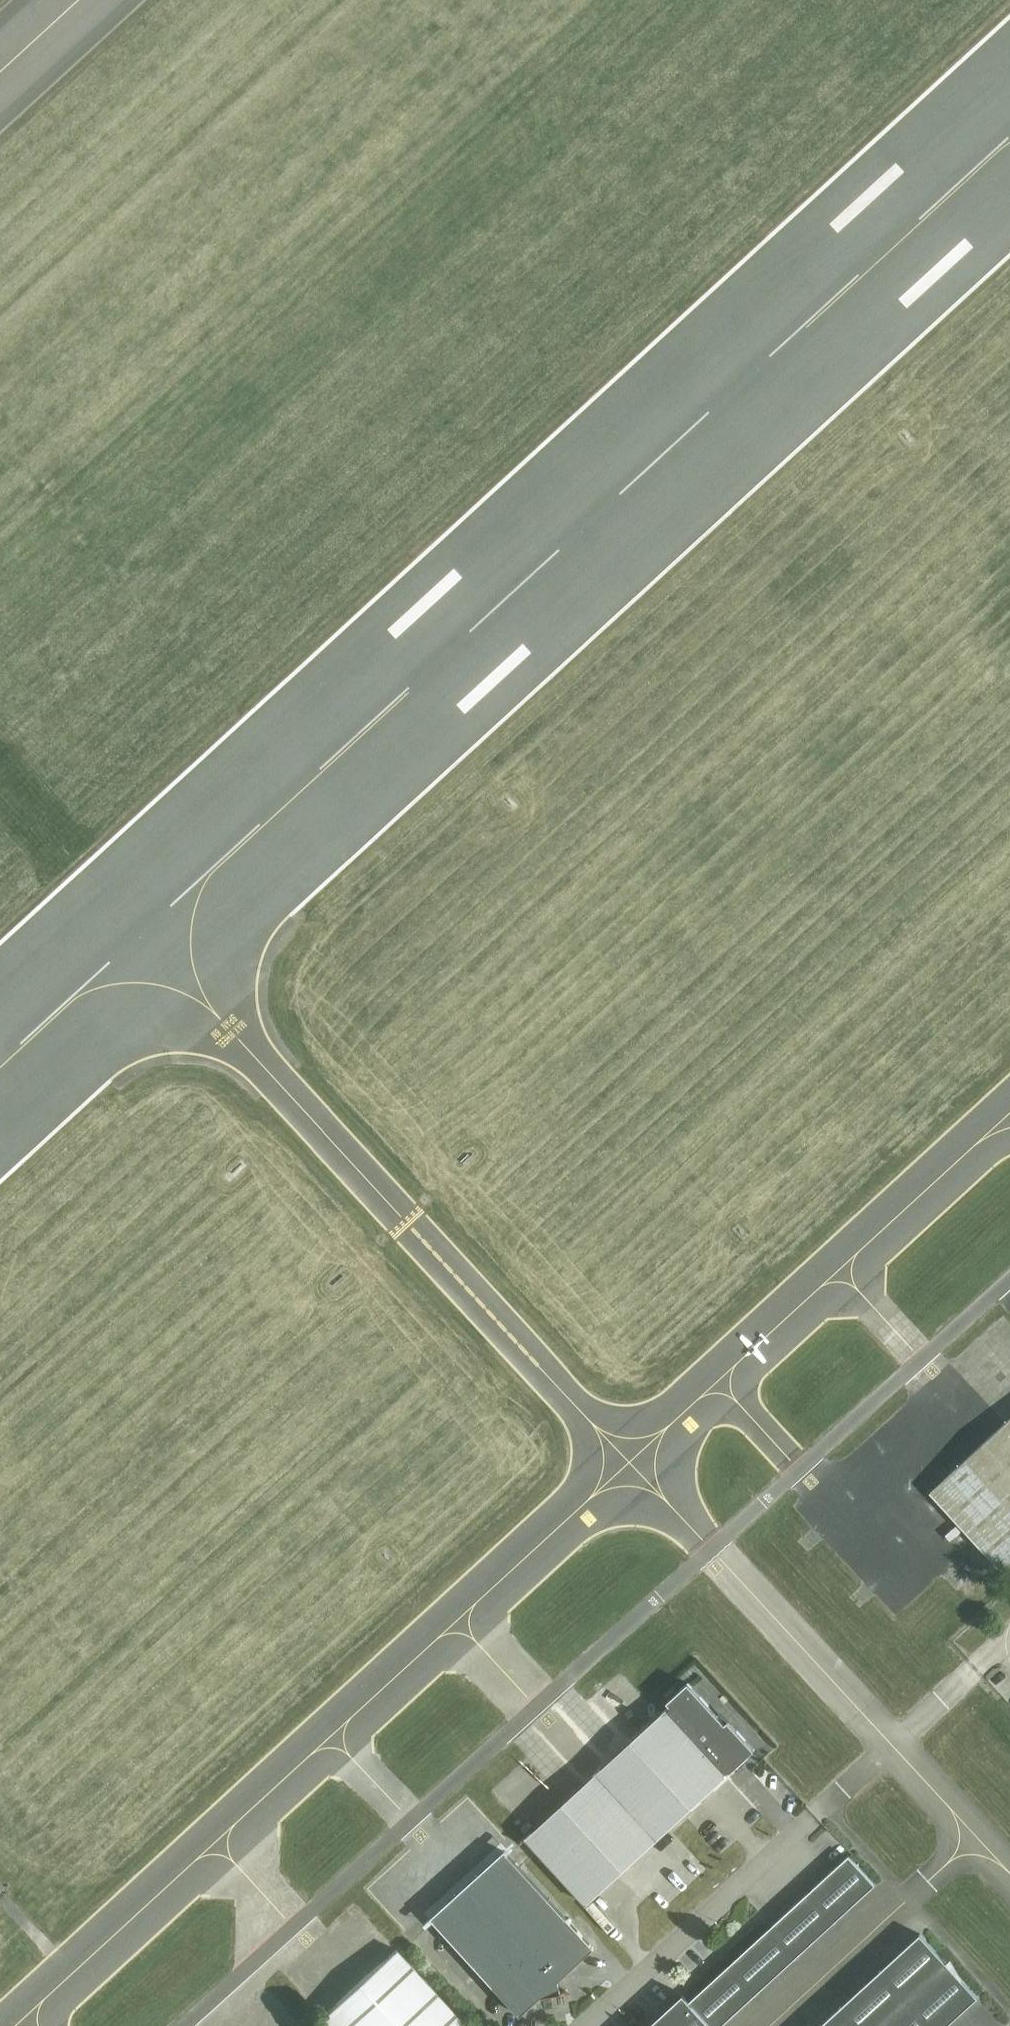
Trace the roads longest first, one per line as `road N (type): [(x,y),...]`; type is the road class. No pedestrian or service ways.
road 1 (unclassified): [(594,2025),(819,1822)]

